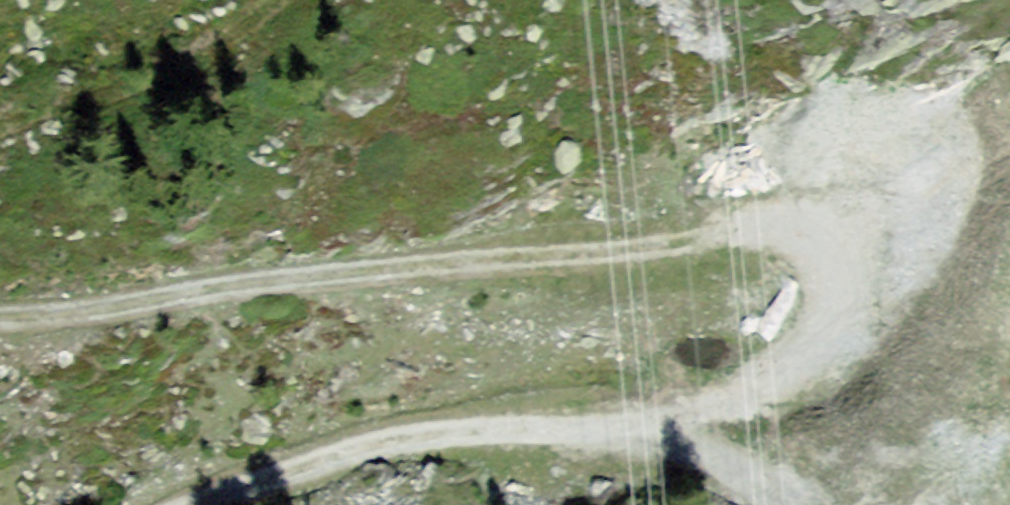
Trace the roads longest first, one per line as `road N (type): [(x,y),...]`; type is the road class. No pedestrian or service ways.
road 1 (track): [(205,504),(415,433),(649,424),(727,403),(781,383),(808,358),(826,337),(833,298),(797,244),(754,235),(386,267),(49,318),(0,318)]
road 2 (track): [(649,424),(798,504)]

